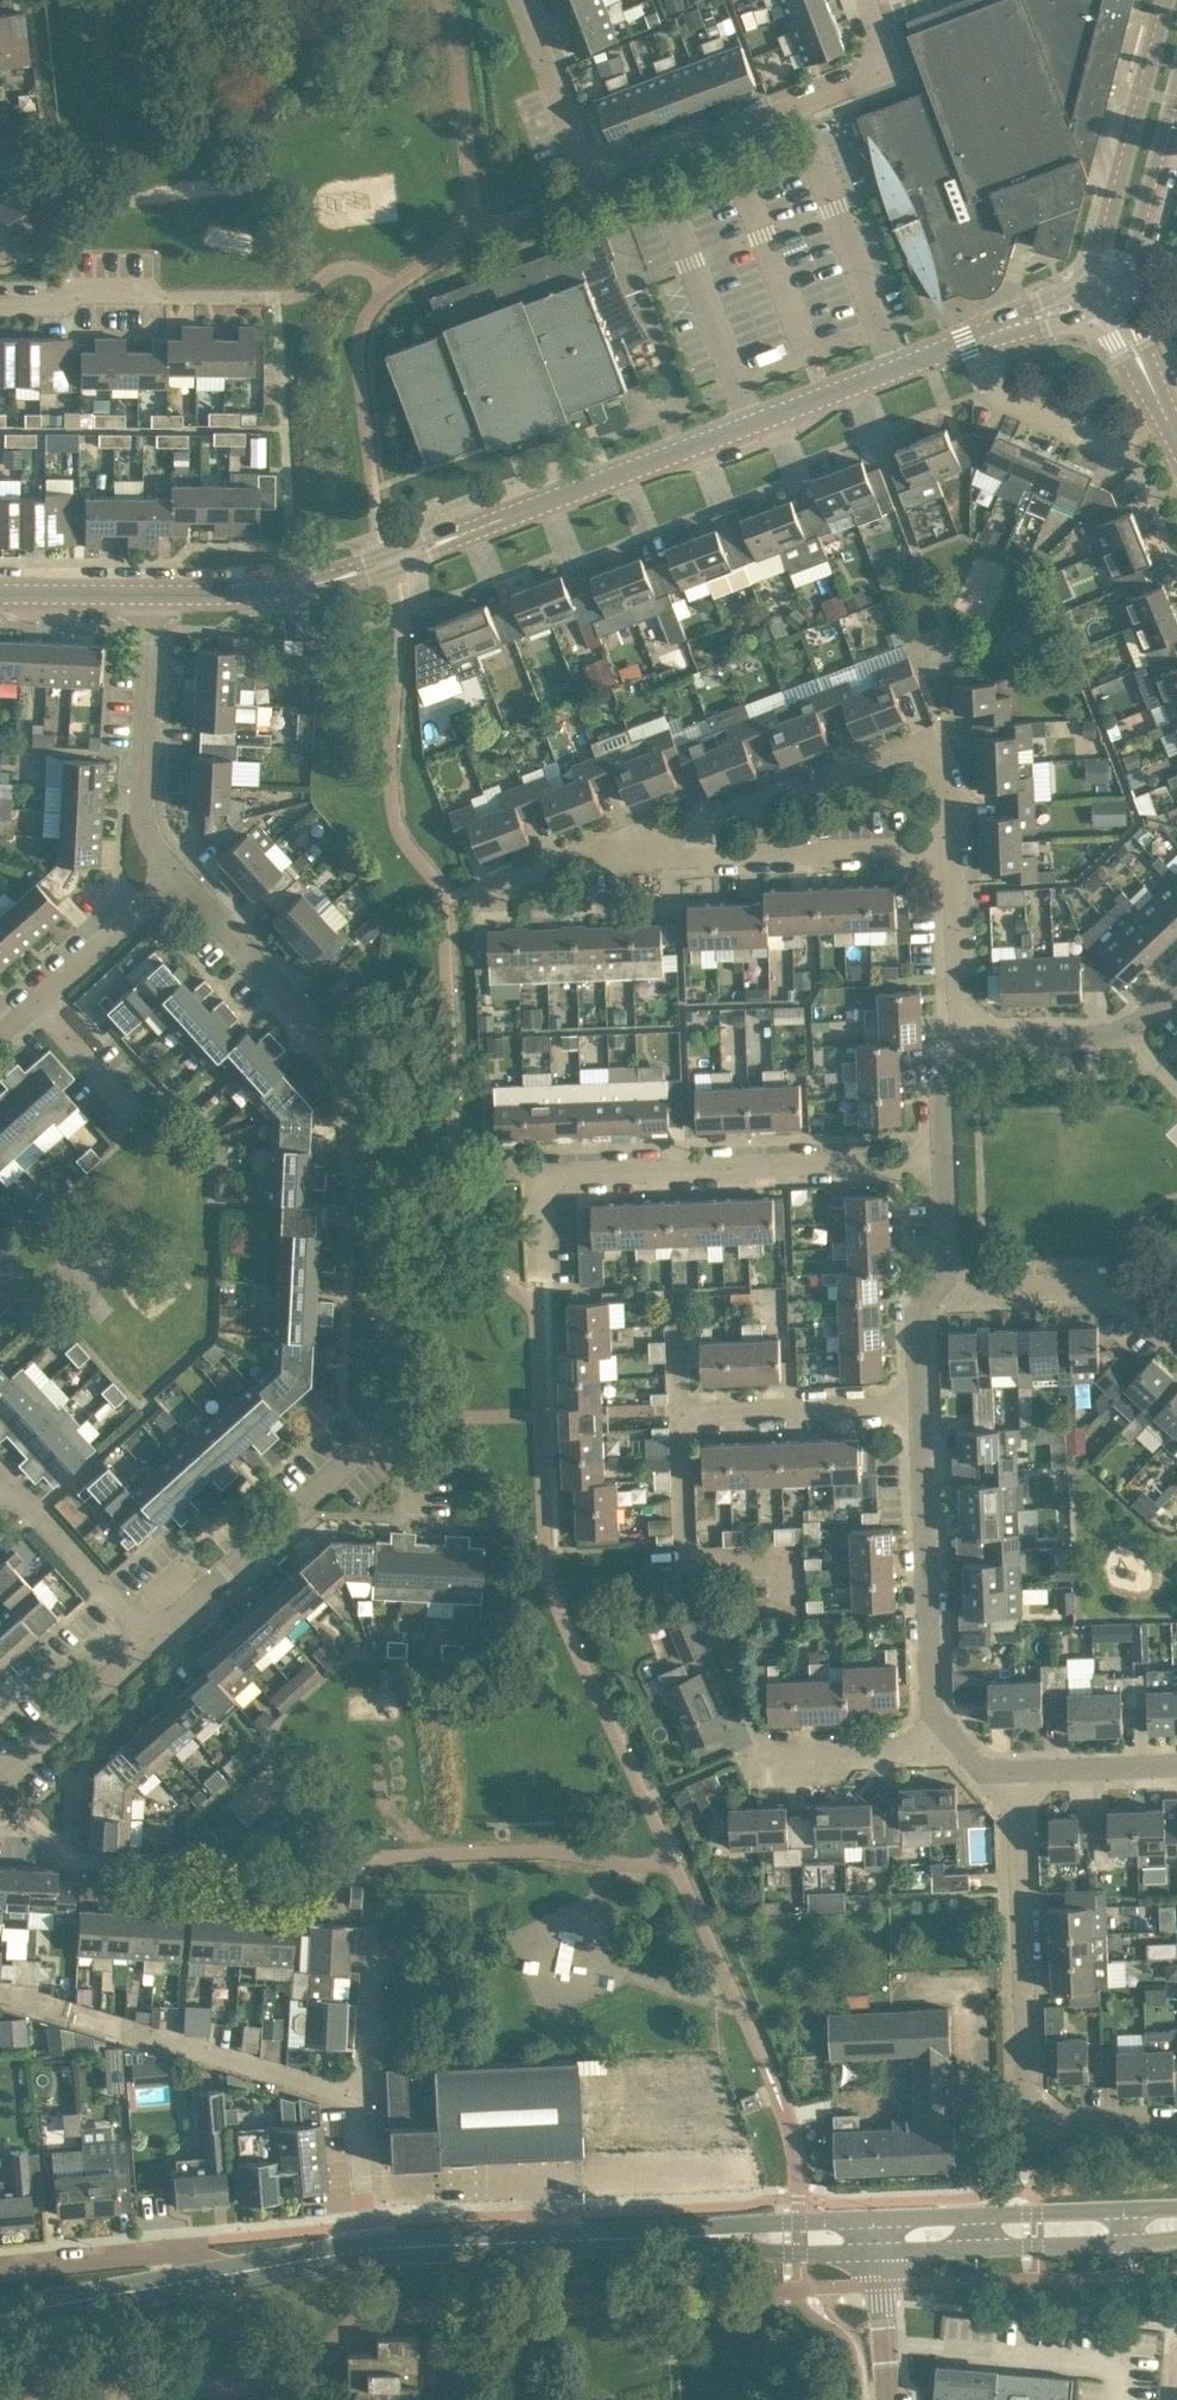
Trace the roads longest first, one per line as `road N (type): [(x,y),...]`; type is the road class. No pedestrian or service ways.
road 1 (tertiary): [(150,592),(306,584),(383,563),(1089,288)]
road 2 (residential): [(178,878),(344,1061),(361,1119),(393,1369),(393,1420),(376,1439)]
road 3 (residential): [(948,1730),(924,1745),(766,1751),(684,1550),(681,1409)]
road 4 (residential): [(1016,1769),(1028,2121),(1176,2121)]
road 5 (residential): [(614,851),(926,743),(942,776),(954,846)]
road 6 (residential): [(529,1173),(940,1159)]
road 7 (residential): [(594,181),(890,66),(866,0)]
road 8 (residential): [(359,2097),(0,1987)]
road 9 (residential): [(614,851),(619,858),(954,846)]
road 10 (residential): [(948,1730),(928,1685),(920,1401)]
road 11 (secondary): [(368,2248),(698,2234)]
road 12 (residential): [(376,1439),(150,1636)]
road 13 (secondary): [(1176,2207),(878,2218)]
road 14 (secondary): [(880,2249),(1176,2238)]
road 15 (residential): [(150,592),(142,814),(178,878)]
road 16 (residential): [(1176,1332),(1127,1286),(945,1287)]
road 17 (residential): [(0,303),(61,304),(70,293),(243,296)]
road 18 (residential): [(237,2274),(167,2248),(0,2264)]
road 19 (secondary): [(0,2315),(237,2274)]
road 20 (residential): [(681,1409),(920,1401)]
road 21 (tertiary): [(1116,306),(1173,96)]
road 22 (residential): [(954,846),(963,1056)]
road 23 (residential): [(150,1636),(0,1490)]
road 24 (tertiary): [(1144,89),(1089,288)]
road 25 (residential): [(150,1636),(0,1776)]
road 26 (residential): [(359,2097),(368,1900)]
road 27 (residential): [(521,0),(594,181)]
road 28 (residential): [(38,1003),(178,878)]
road 29 (secondary): [(698,2234),(799,2254),(880,2249)]
road 30 (secondary): [(878,2218),(698,2234)]
road 31 (residential): [(963,1056),(985,1039),(1130,1032)]
road 32 (residential): [(1176,1763),(1016,1769)]
road 33 (residential): [(368,2248),(359,2097)]
road 34 (residential): [(890,2399),(880,2249)]
road 35 (tertiary): [(0,591),(150,592)]
road 36 (tertiary): [(1176,440),(1116,306)]
road 37 (residential): [(132,1104),(38,1003)]
road 38 (residential): [(481,885),(614,851)]
road 39 (residential): [(536,1309),(529,1173)]
road 40 (secondary): [(237,2274),(368,2248)]
road 41 (residential): [(945,1287),(940,1159)]
road 42 (residential): [(920,1401),(917,1317),(945,1287)]

